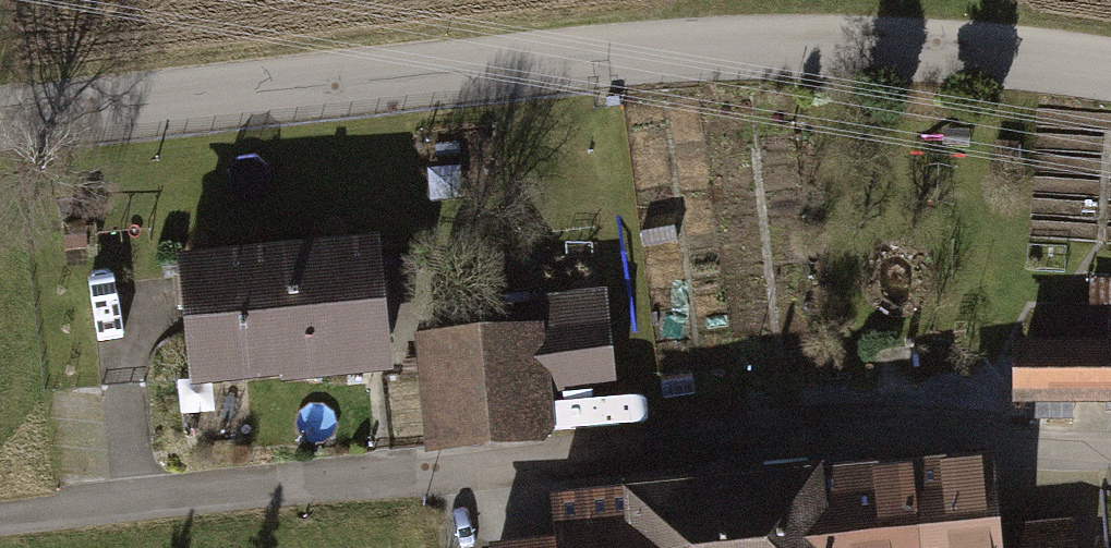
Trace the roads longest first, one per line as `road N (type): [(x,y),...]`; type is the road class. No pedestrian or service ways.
road 1 (residential): [(0,119),(689,51),(847,43),(1110,74)]
road 2 (track): [(0,519),(884,434),(1110,444)]

